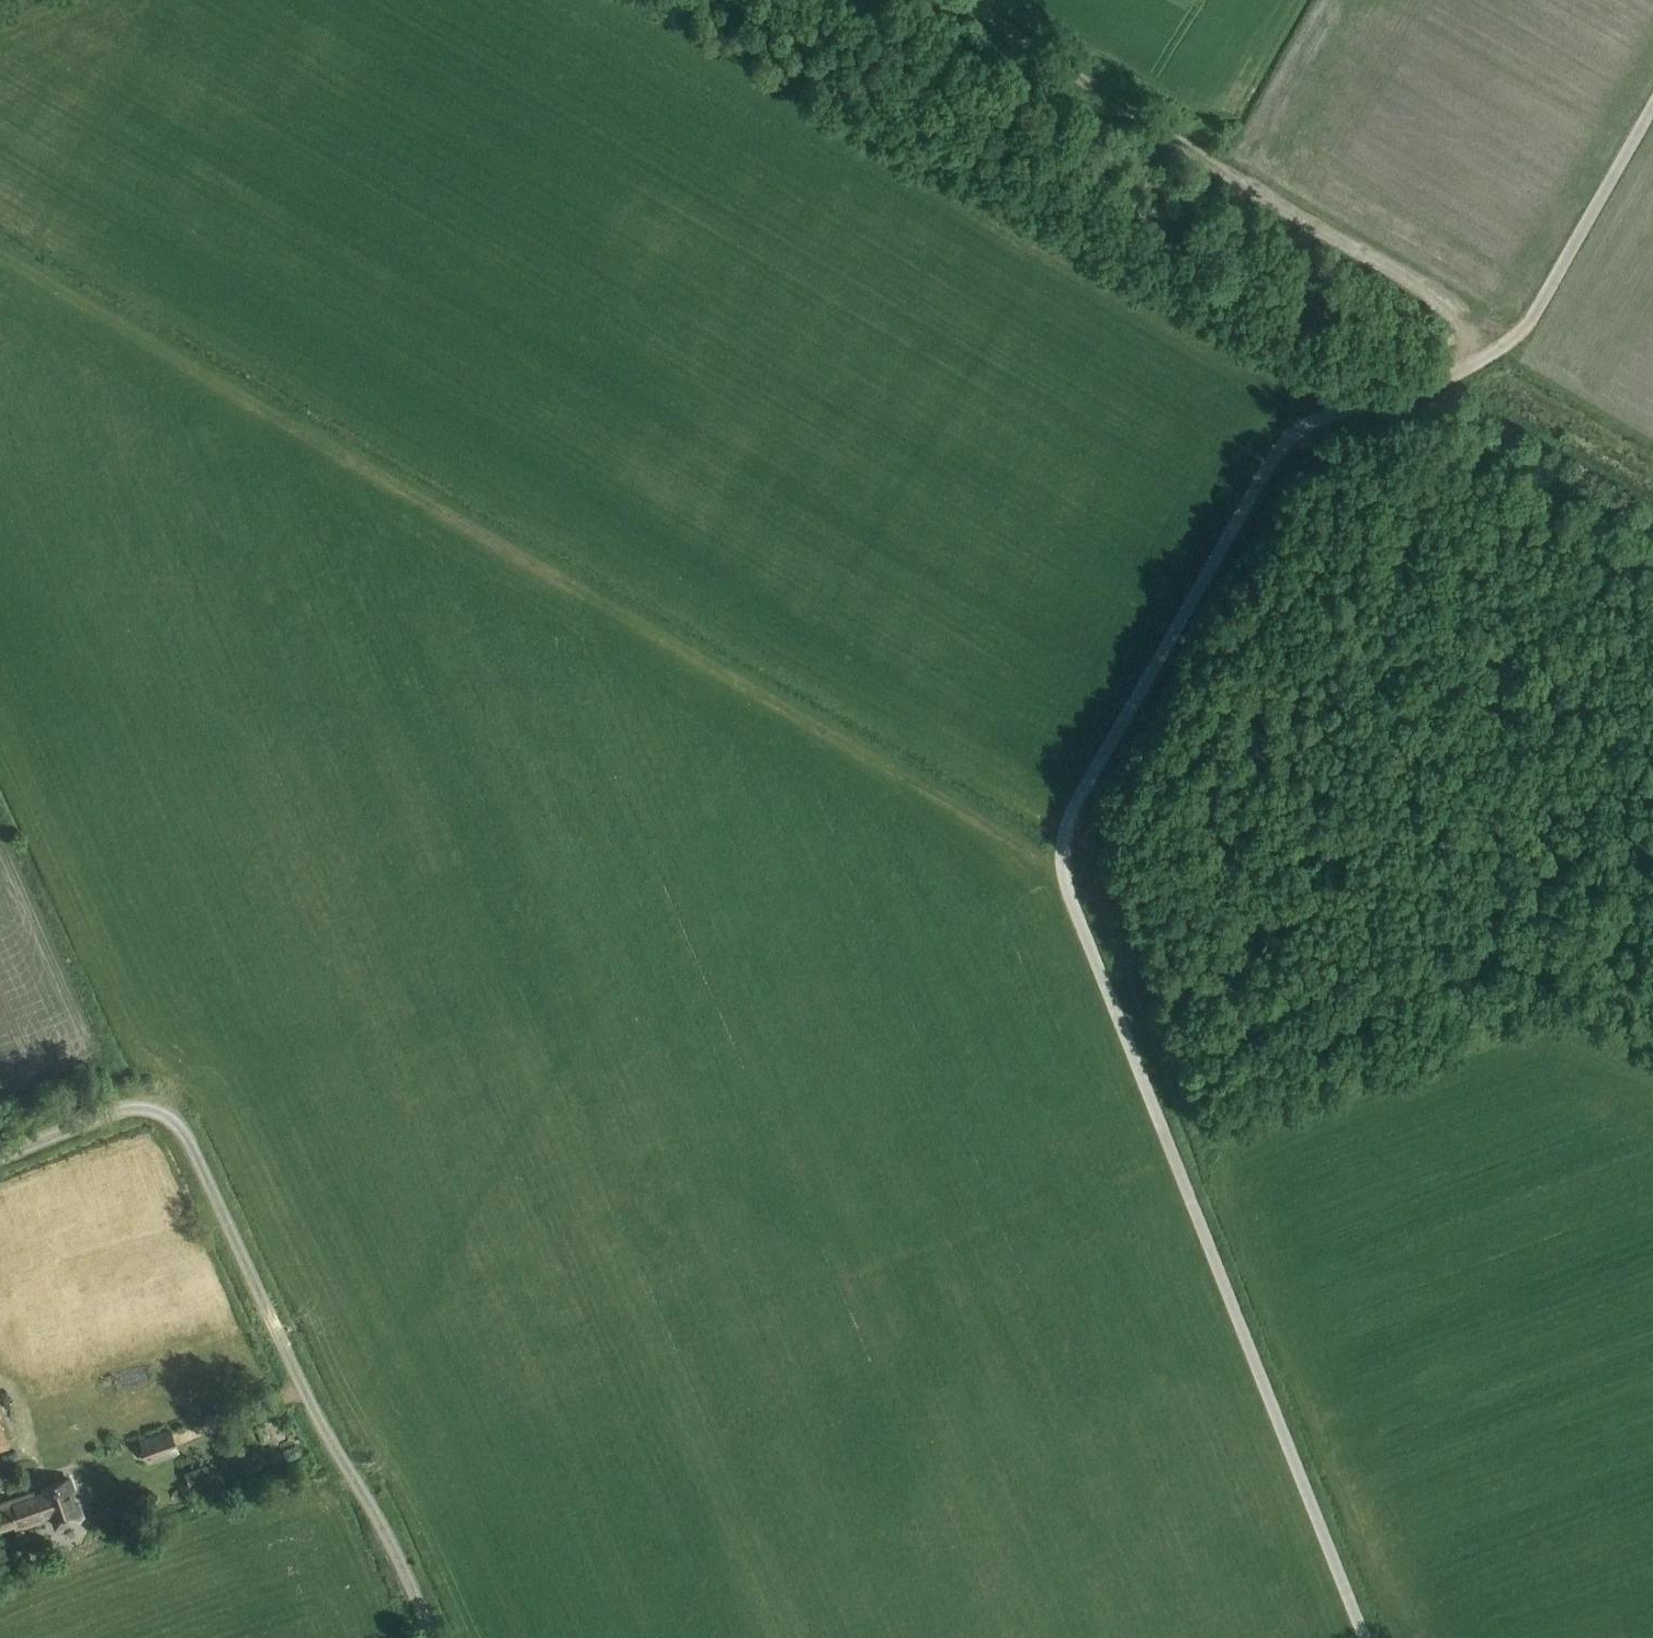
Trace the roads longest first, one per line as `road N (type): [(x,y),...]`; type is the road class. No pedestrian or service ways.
road 1 (track): [(1365,1637),(1069,888),(1069,824),(1281,446),(1305,427),(1453,376),(1507,347),(1526,328),(1652,107)]
road 2 (track): [(1507,347),(971,0)]

